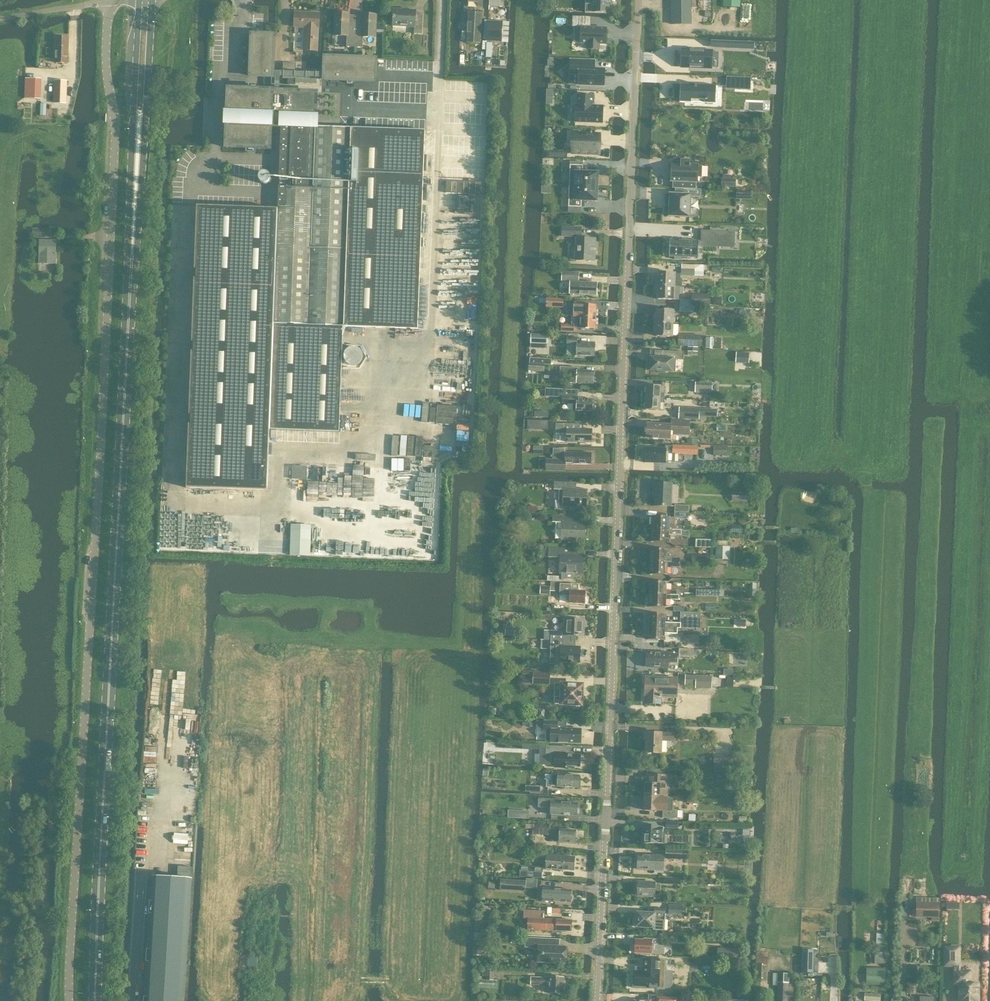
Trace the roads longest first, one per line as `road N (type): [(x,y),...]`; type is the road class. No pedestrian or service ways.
road 1 (primary): [(96,1000),(145,0)]
road 2 (unclassified): [(596,1000),(638,0)]
road 3 (unclassified): [(109,1),(113,174),(70,1000)]

